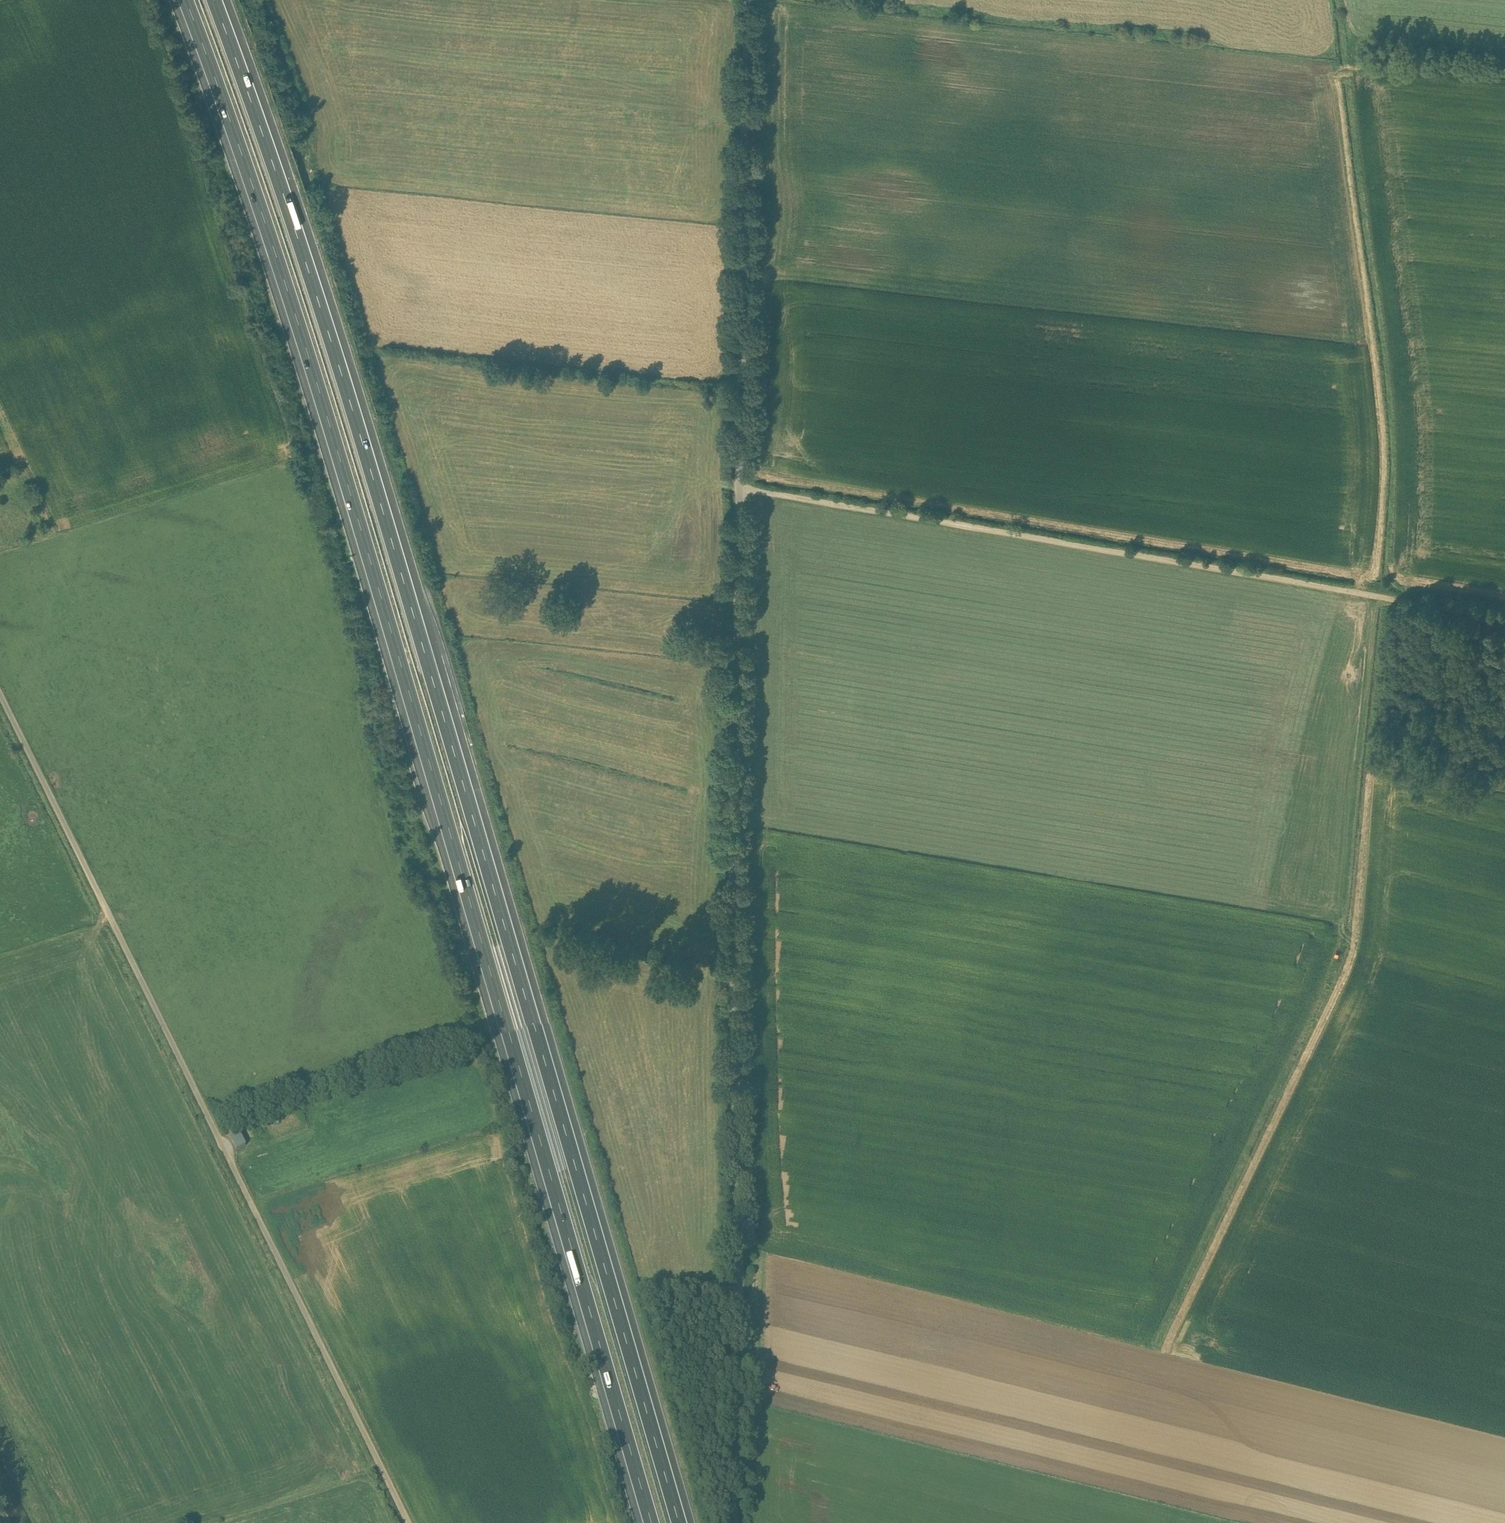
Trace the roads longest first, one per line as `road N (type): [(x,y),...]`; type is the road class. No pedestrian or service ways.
road 1 (motorway): [(186,0),(341,462),(649,1522)]
road 2 (motorway): [(678,1522),(367,452),(220,0)]
road 3 (unclassified): [(737,1522),(752,0)]
road 4 (unclassified): [(408,1522),(0,695)]
road 5 (track): [(744,488),(1504,617)]

